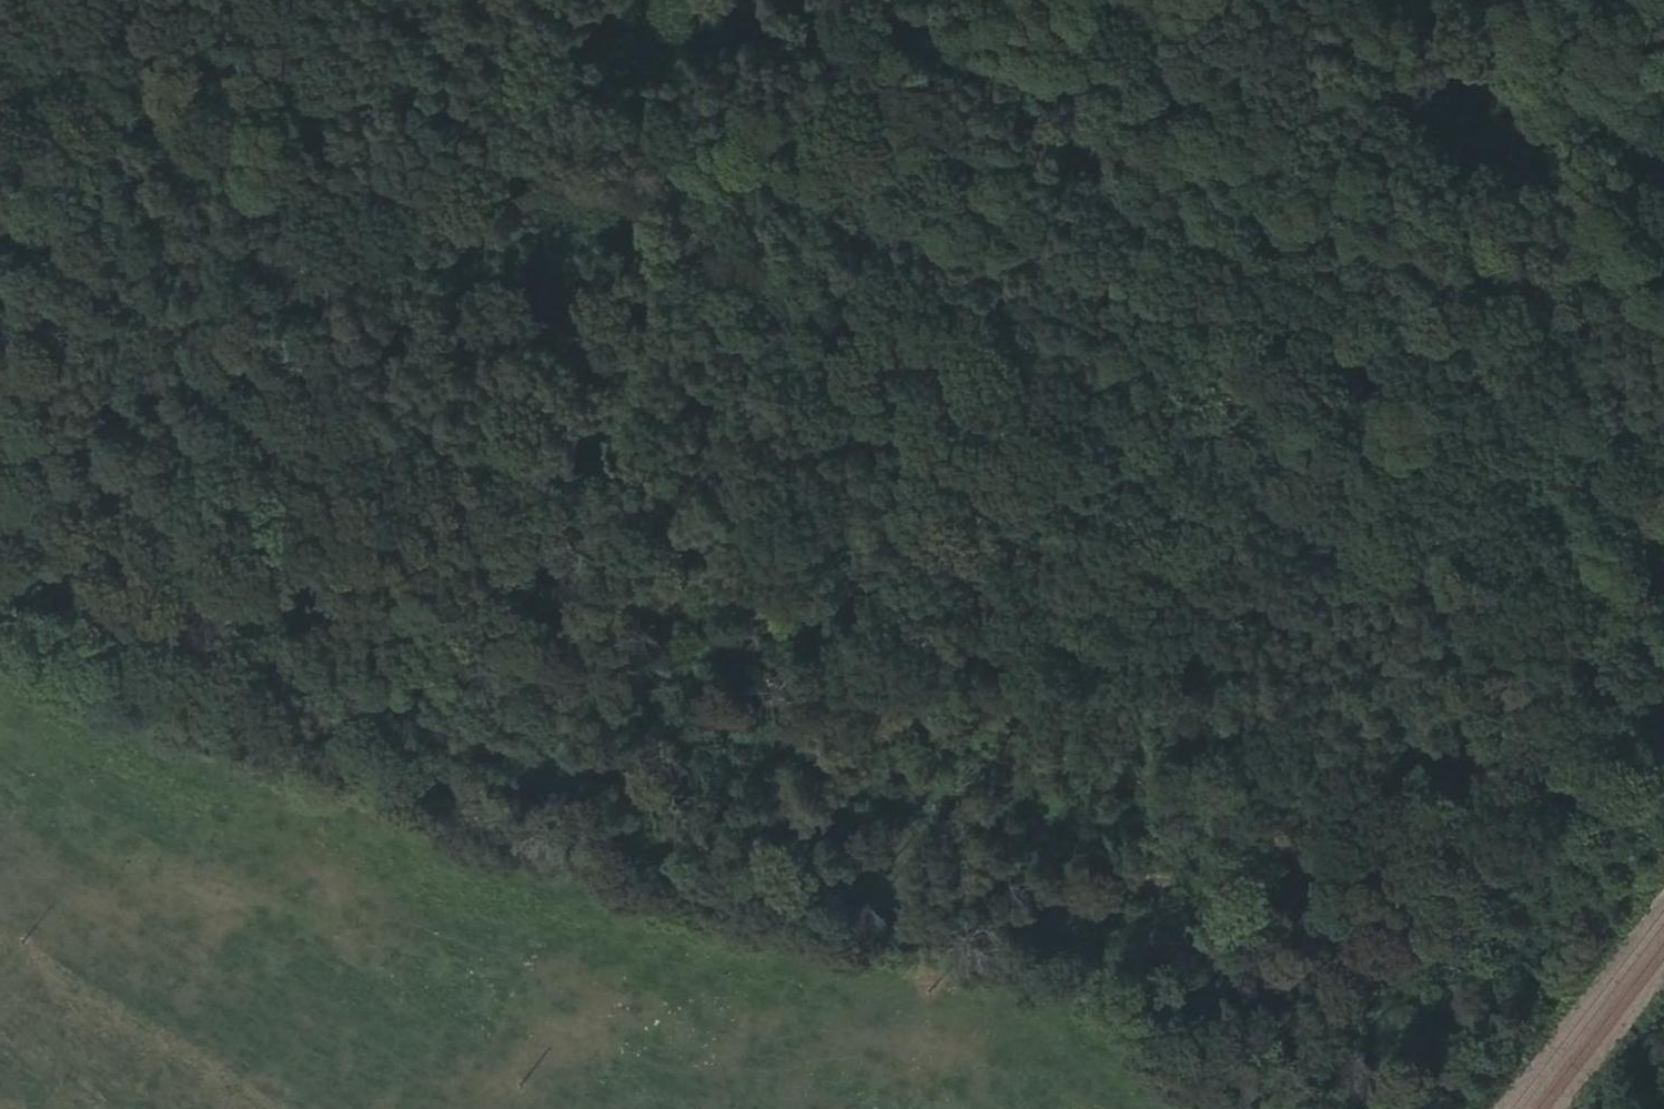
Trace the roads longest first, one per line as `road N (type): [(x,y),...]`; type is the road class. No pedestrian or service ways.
road 1 (track): [(1174,1010),(1175,953),(1201,918),(1250,918),(1444,981),(1493,974)]
road 2 (track): [(1077,961),(1344,1108)]

